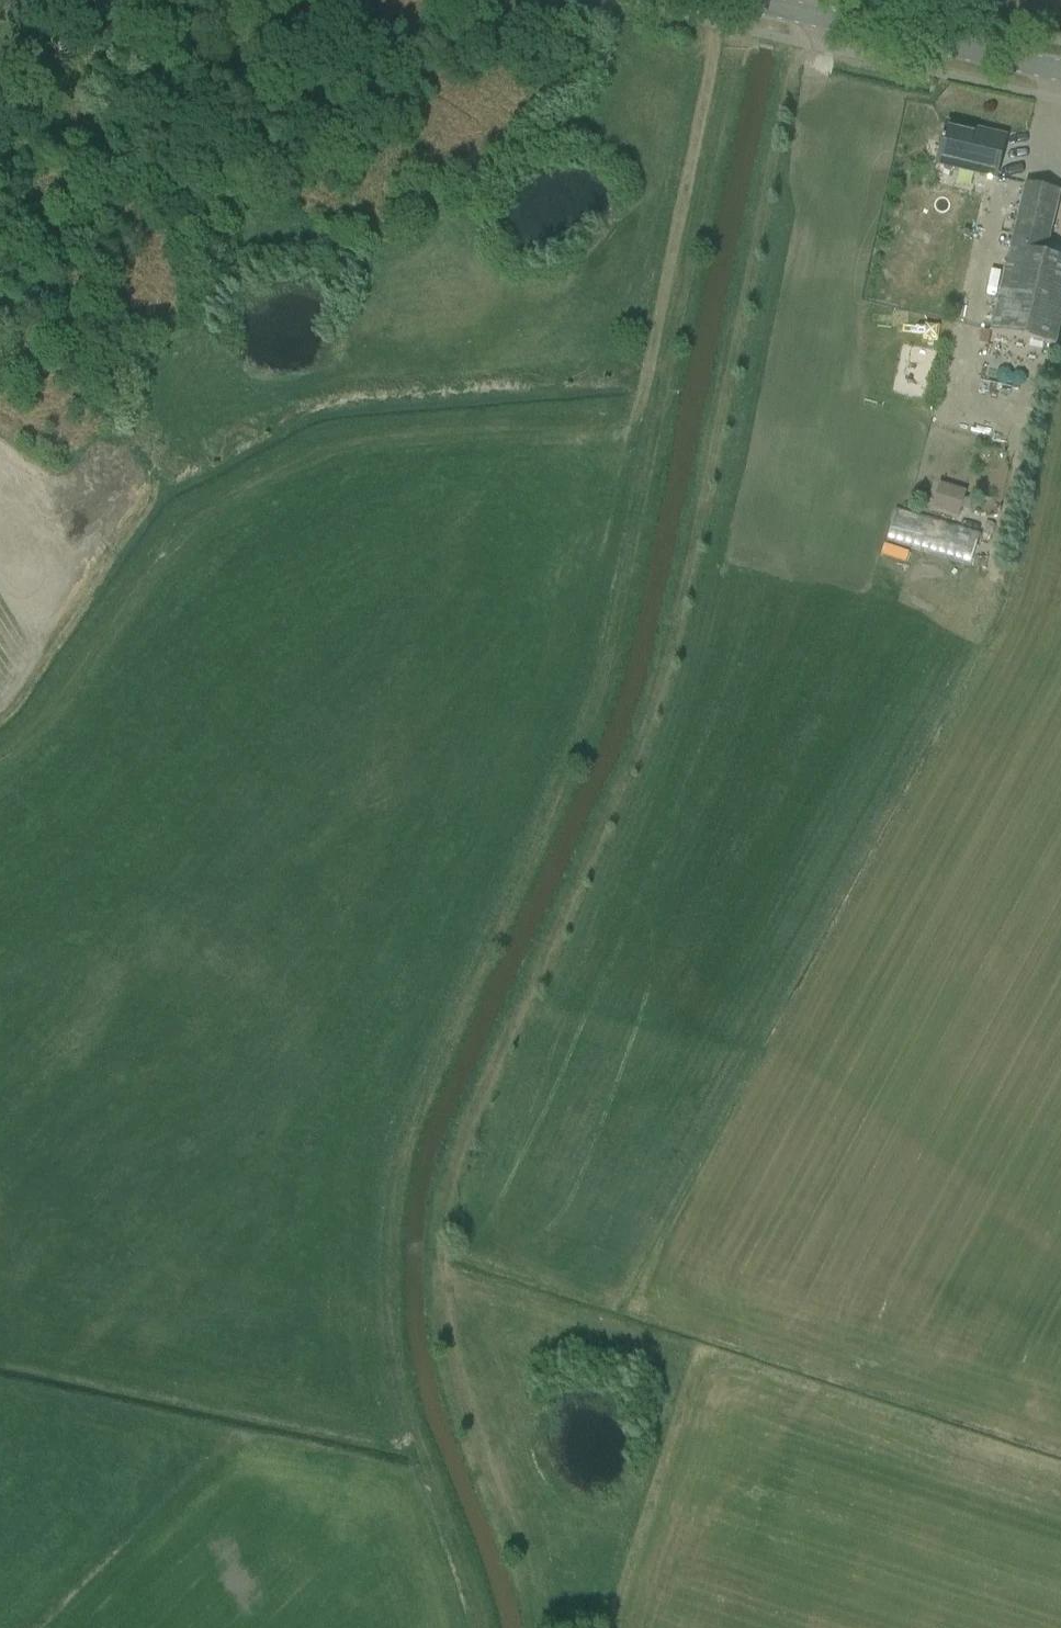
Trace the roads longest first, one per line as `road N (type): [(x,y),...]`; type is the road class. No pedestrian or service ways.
road 1 (tertiary): [(728,0),(1060,84)]

